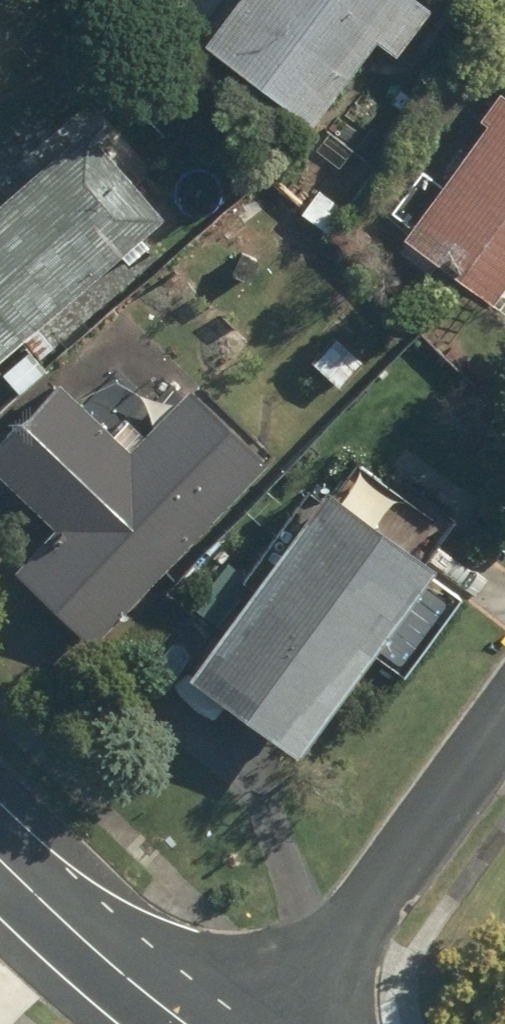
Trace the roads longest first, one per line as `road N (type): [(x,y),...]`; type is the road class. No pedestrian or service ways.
road 1 (residential): [(280,1023),(504,710)]
road 2 (unclassified): [(177,1023),(0,868)]

